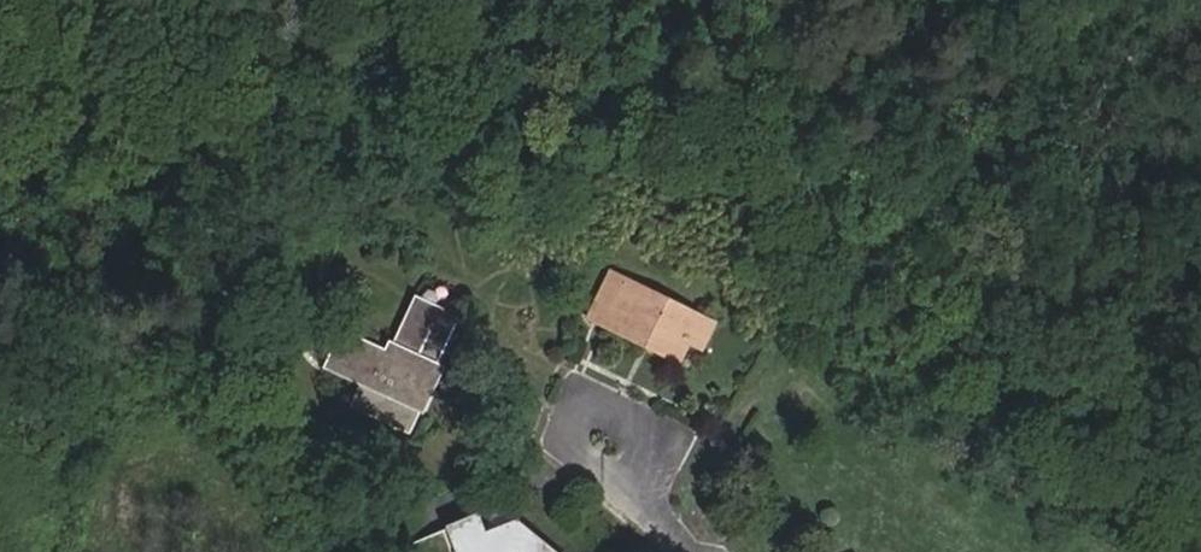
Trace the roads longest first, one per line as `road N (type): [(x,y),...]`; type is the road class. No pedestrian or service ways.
road 1 (residential): [(710,551),(681,513),(745,402)]

